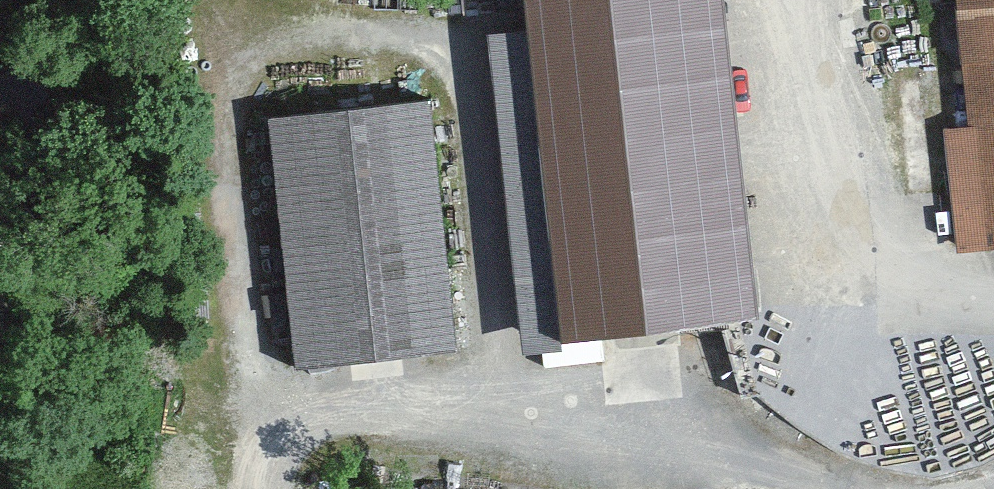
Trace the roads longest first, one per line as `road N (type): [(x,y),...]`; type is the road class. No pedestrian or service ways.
road 1 (track): [(524,453),(492,312),(462,98),(437,56),(378,20),(295,18),(252,38),(219,75),(211,138),(216,260),(258,388),(291,416),(356,426)]
road 2 (track): [(993,304),(891,299),(844,273),(823,234),(811,0)]
road 3 (track): [(356,426),(752,488)]

